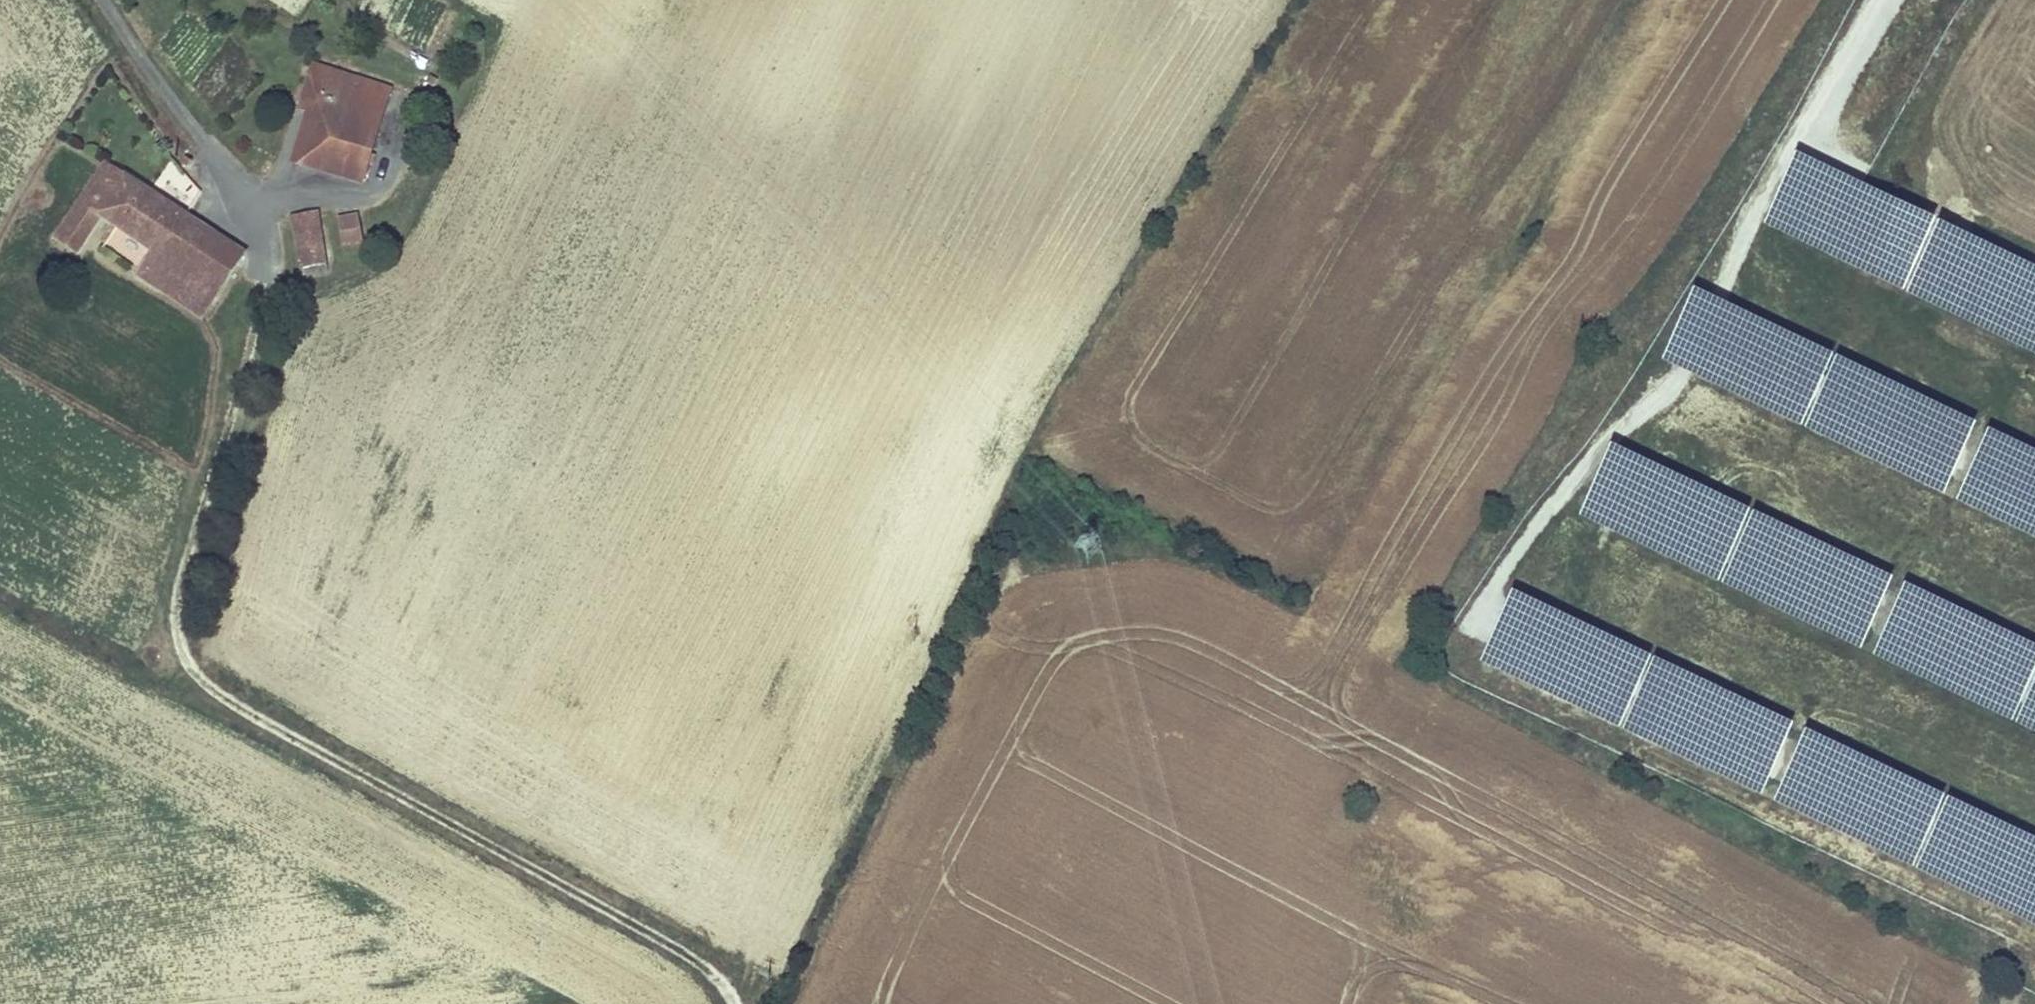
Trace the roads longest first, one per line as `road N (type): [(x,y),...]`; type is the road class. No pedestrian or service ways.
road 1 (track): [(735,1003),(703,964),(664,938),(253,714),(193,668),(182,648),(179,599),(241,395),(264,283),(253,218),(217,157)]
road 2 (residential): [(217,157),(103,0)]

